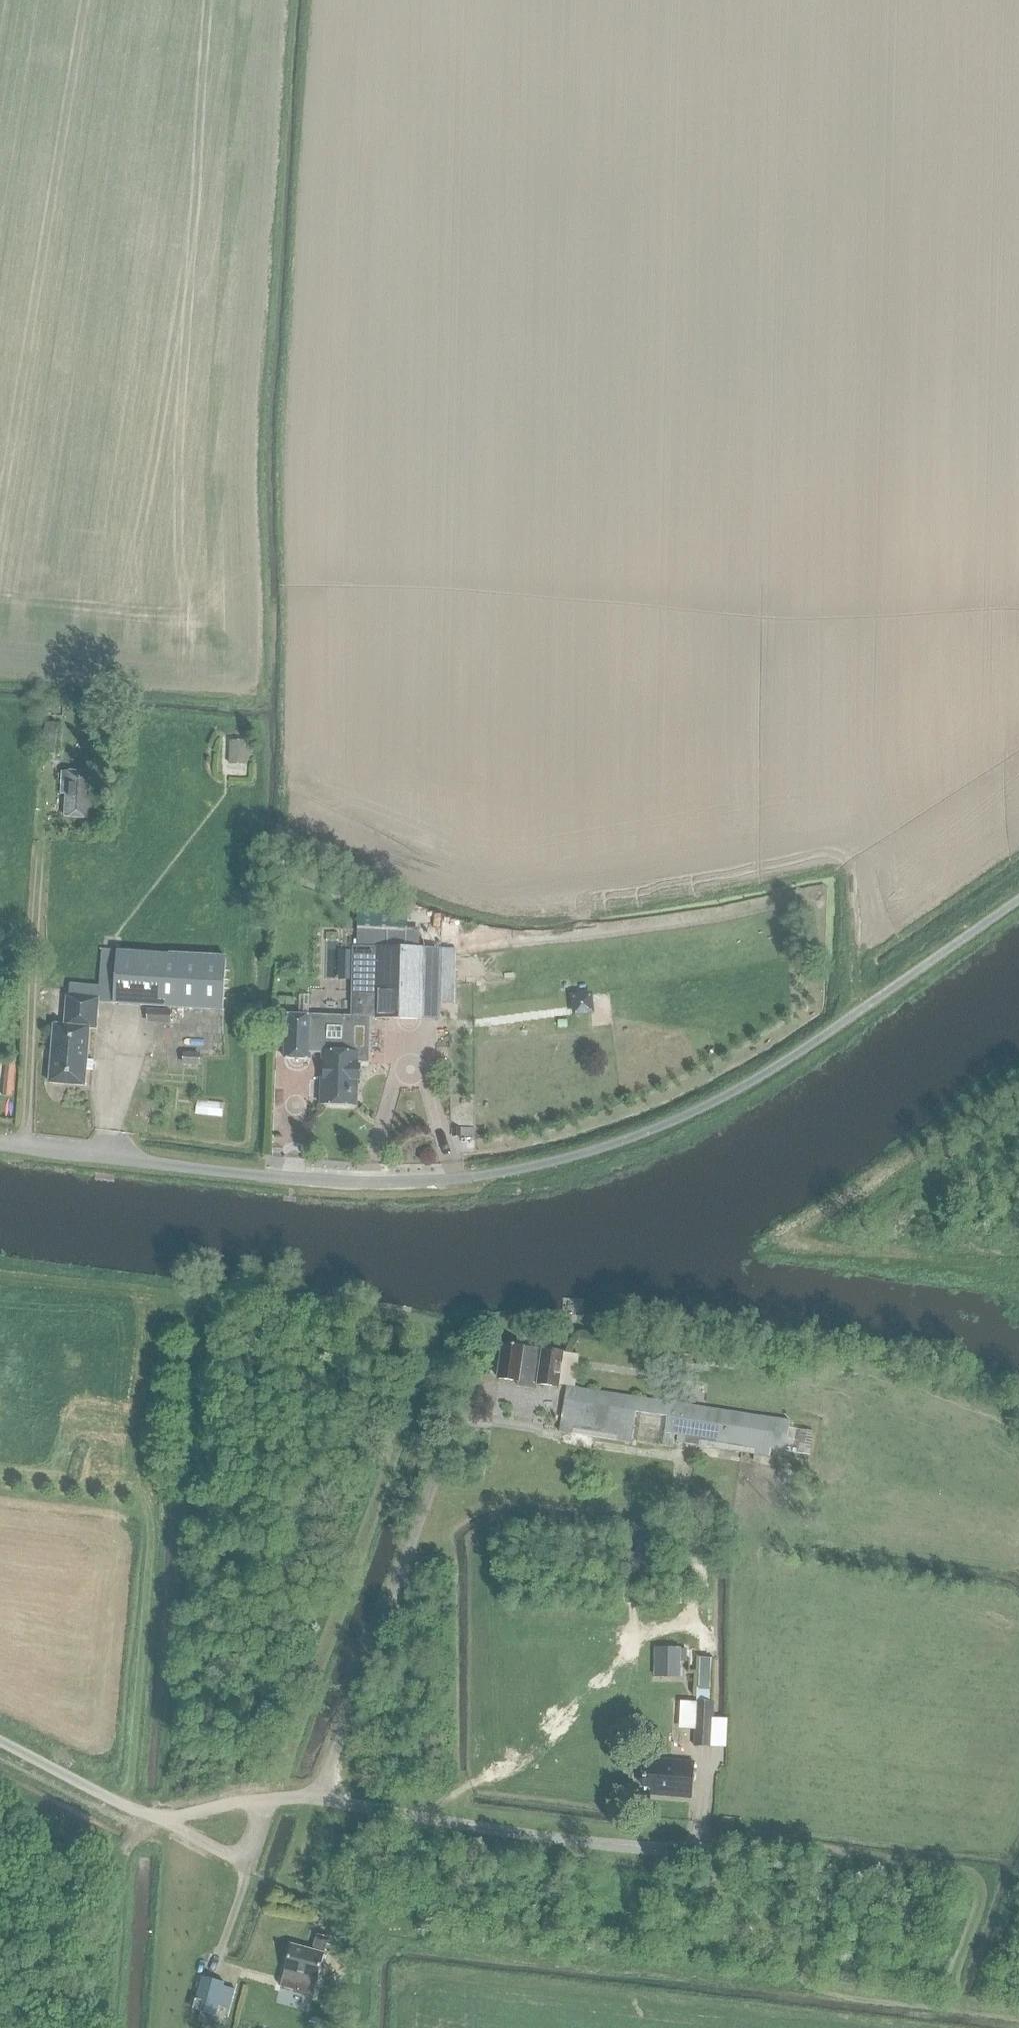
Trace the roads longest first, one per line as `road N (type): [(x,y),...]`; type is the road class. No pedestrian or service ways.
road 1 (unclassified): [(474,1177),(582,1154),(723,1097),(1018,900)]
road 2 (residential): [(0,1144),(313,1180),(474,1177)]
road 3 (unclassified): [(316,1798),(463,1406)]
road 4 (unclassified): [(316,1798),(571,1840),(686,1849)]
road 5 (track): [(23,1147),(43,778)]
road 6 (unclassified): [(0,1743),(162,1820),(257,1799),(316,1798)]

